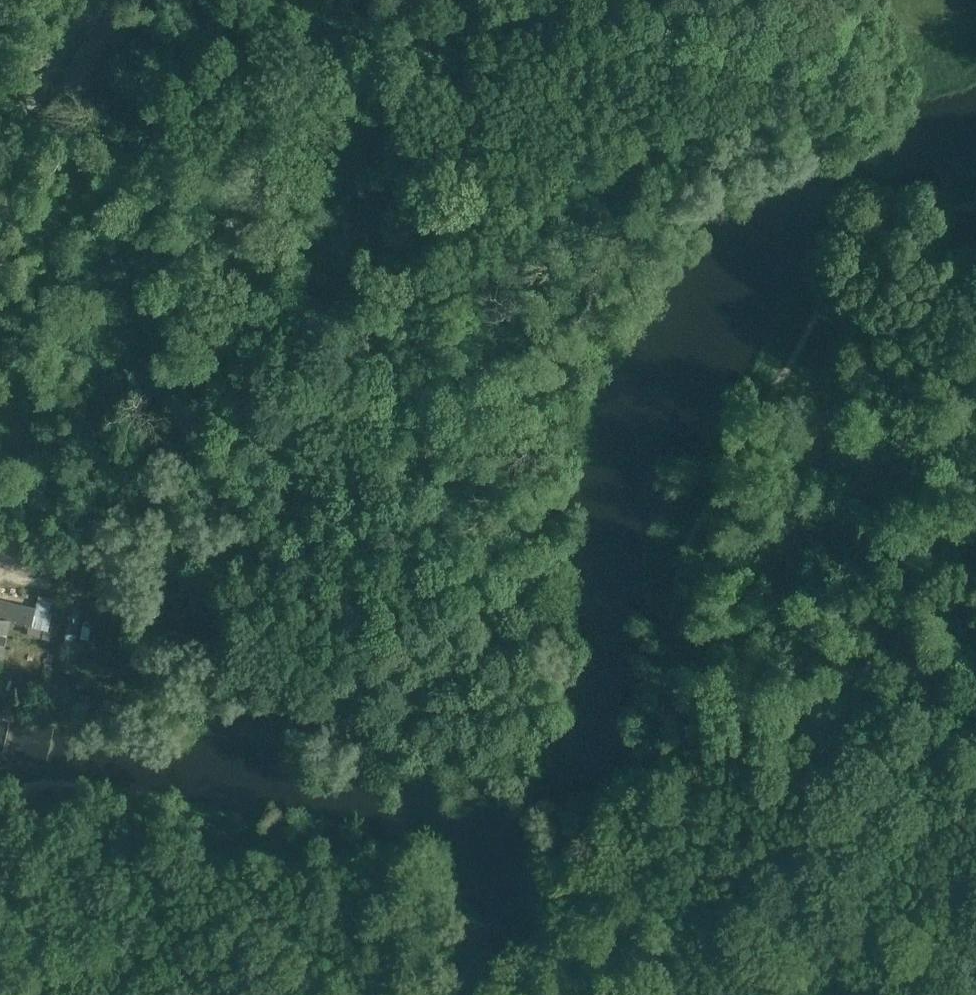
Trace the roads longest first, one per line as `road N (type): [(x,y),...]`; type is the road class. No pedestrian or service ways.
road 1 (tertiary): [(0,248),(40,152),(122,0)]

